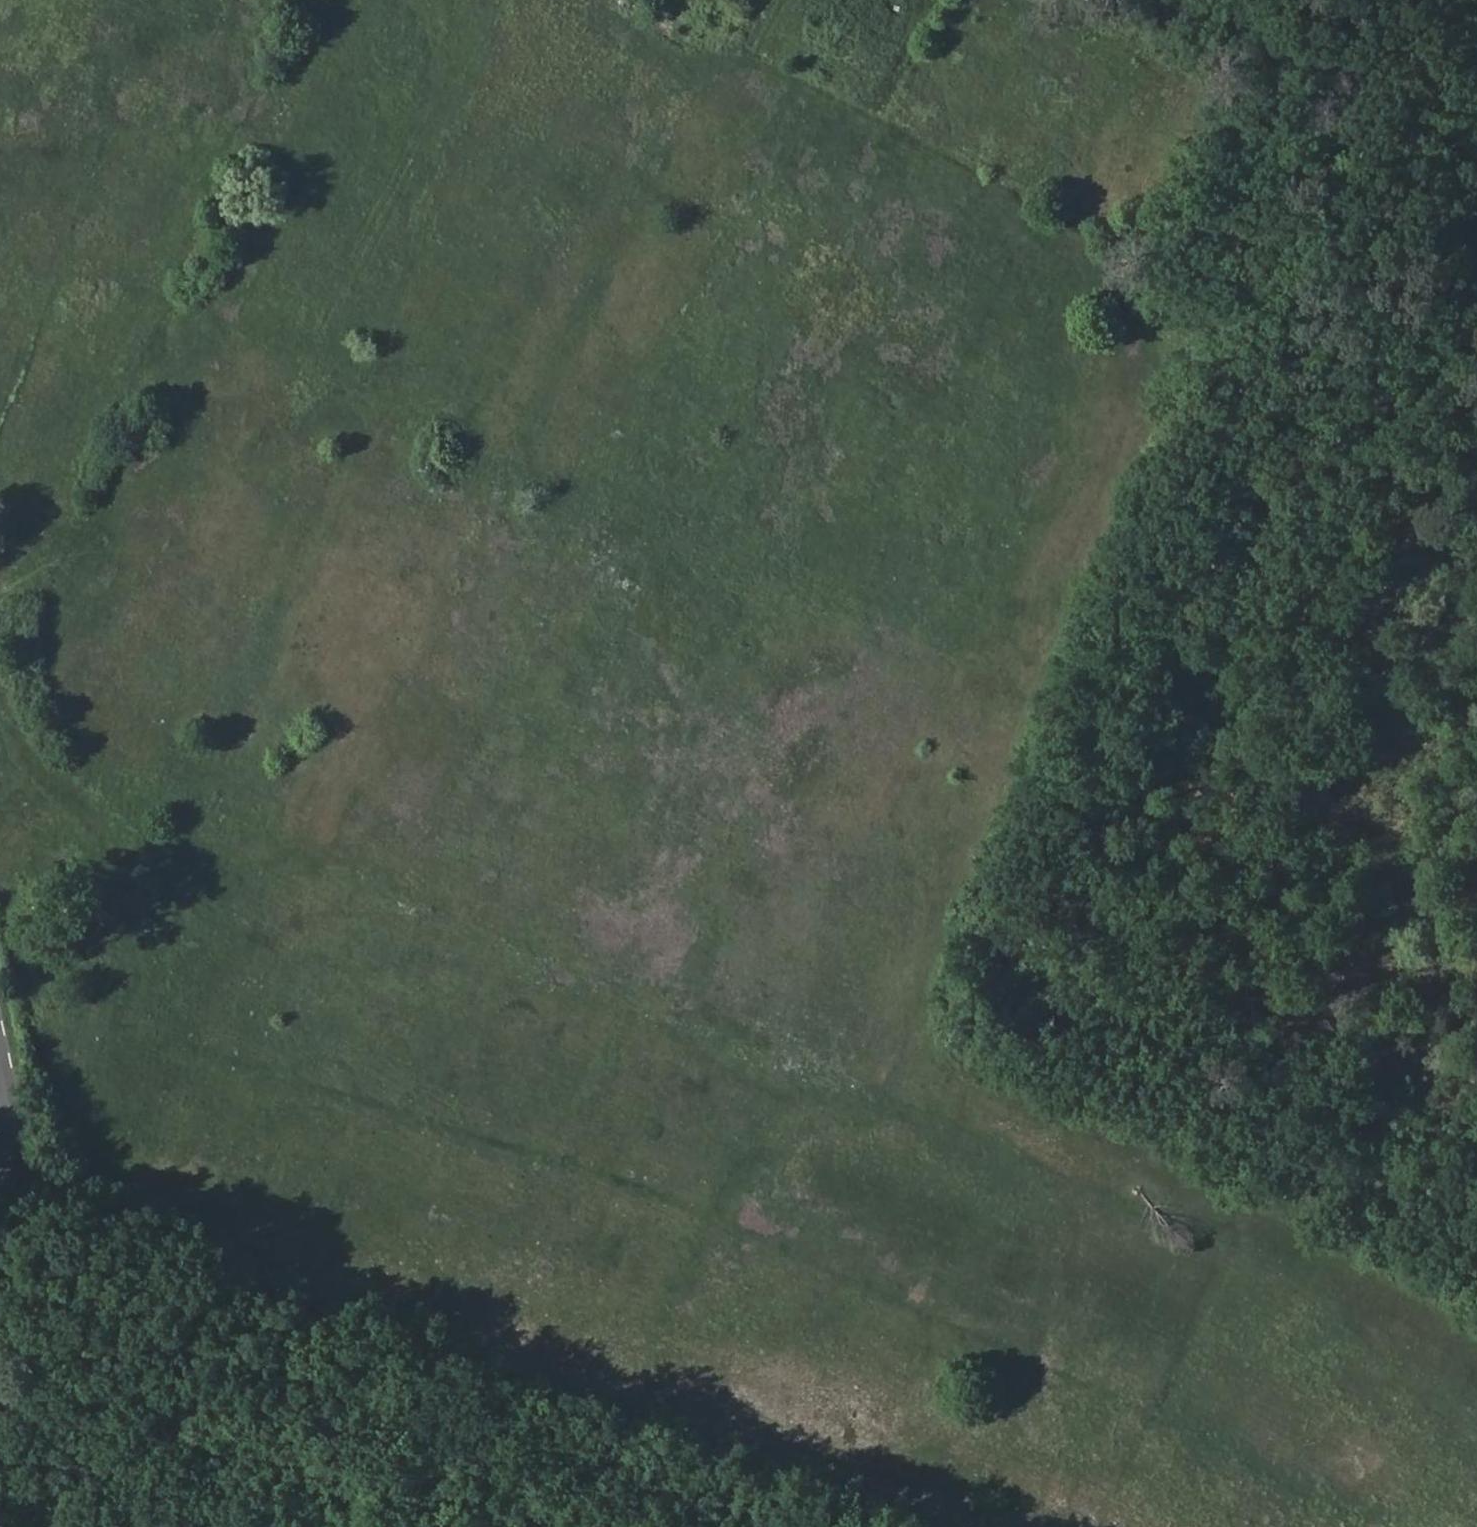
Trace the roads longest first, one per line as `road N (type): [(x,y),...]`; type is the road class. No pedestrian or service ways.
road 1 (residential): [(0,1276),(27,1174),(0,1047)]
road 2 (track): [(1476,357),(1394,551)]

